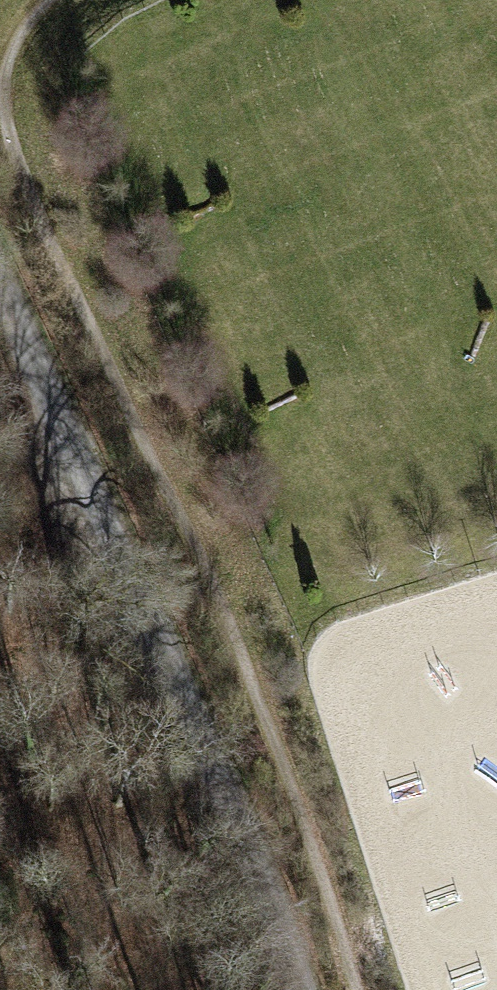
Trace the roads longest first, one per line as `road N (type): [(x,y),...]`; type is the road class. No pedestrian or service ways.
road 1 (unclassified): [(0,255),(203,734),(289,989)]
road 2 (track): [(203,734),(76,527),(18,399),(53,395)]

